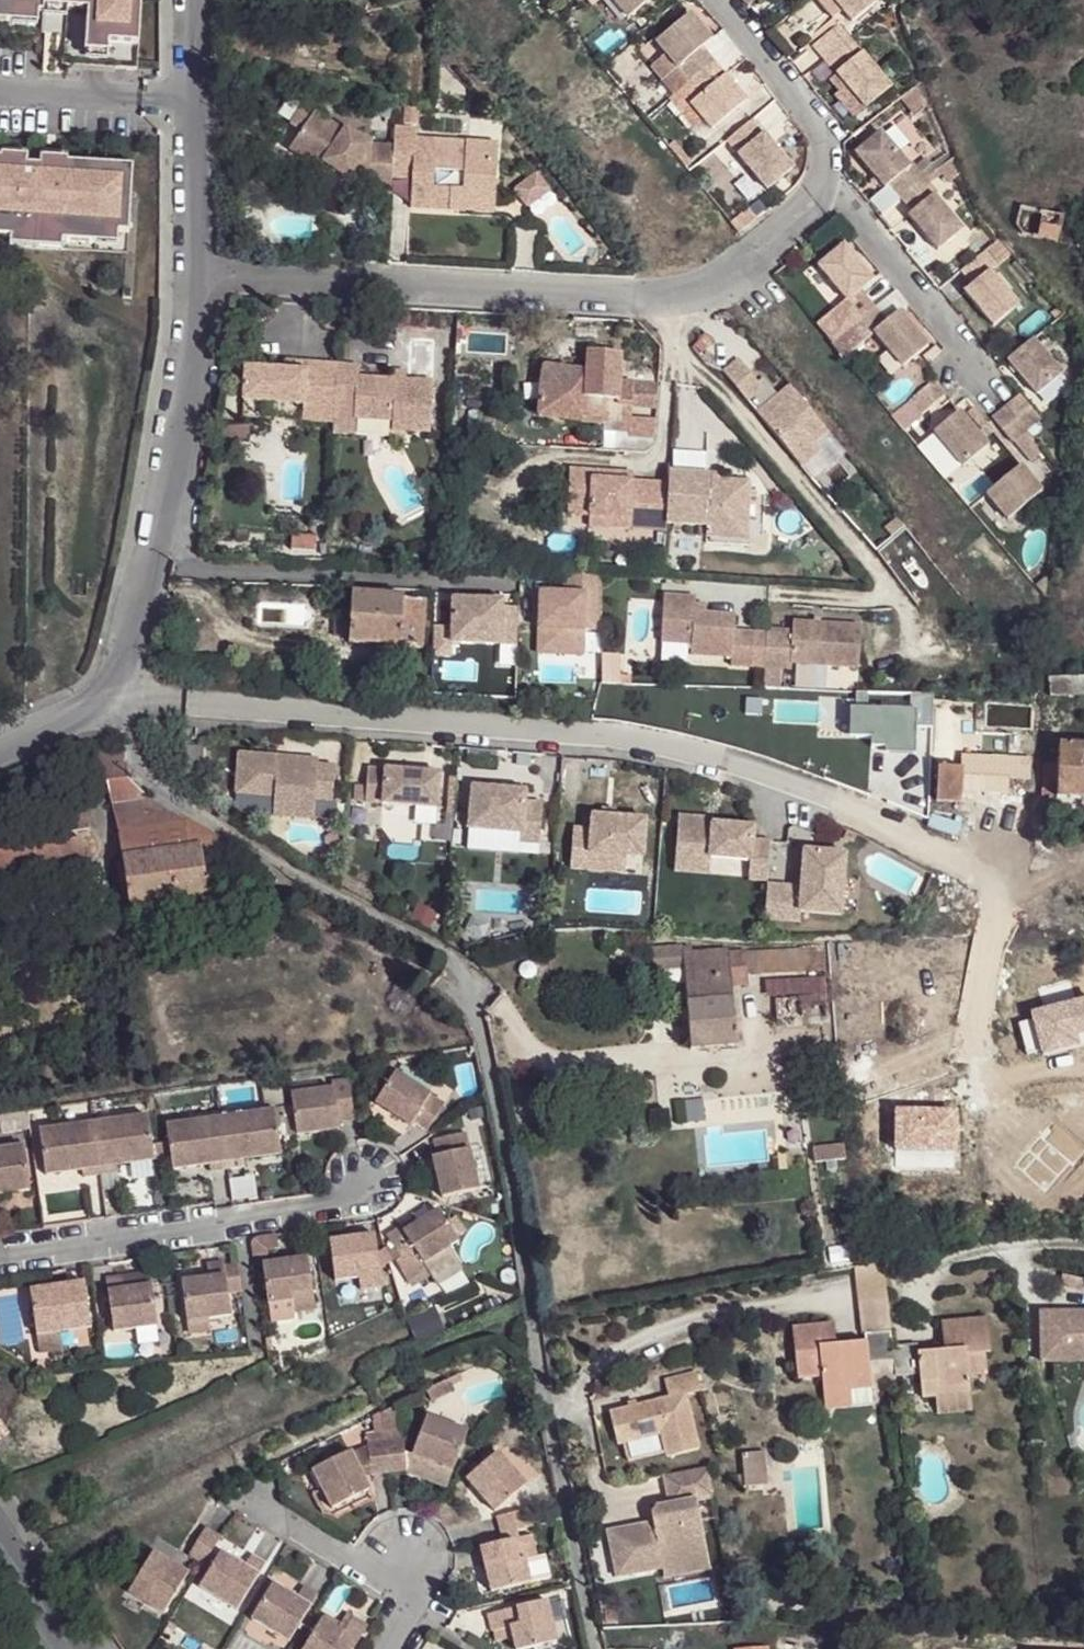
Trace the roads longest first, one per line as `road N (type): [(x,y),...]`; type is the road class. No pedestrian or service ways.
road 1 (unclassified): [(595,1648),(485,1038),(460,977),(415,933),(163,794),(141,766),(113,693)]
road 2 (residential): [(200,279),(655,305),(707,298),(822,206),(829,181)]
road 3 (unclassified): [(113,693),(162,523),(200,279)]
road 4 (unclassified): [(200,279),(199,0)]
road 5 (residential): [(829,181),(982,373)]
road 6 (residential): [(829,181),(827,150),(811,119),(716,0)]
road 7 (unclassified): [(0,751),(67,725),(113,693)]
road 8 (residential): [(0,1542),(67,1648)]

